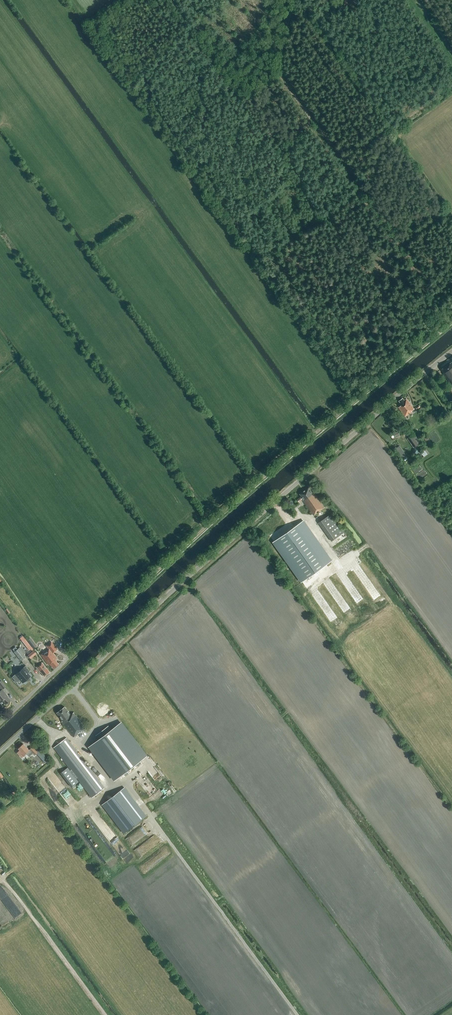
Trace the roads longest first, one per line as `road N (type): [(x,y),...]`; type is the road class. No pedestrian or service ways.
road 1 (unclassified): [(0,752),(178,585),(451,351)]
road 2 (track): [(81,645),(217,516),(451,320)]

